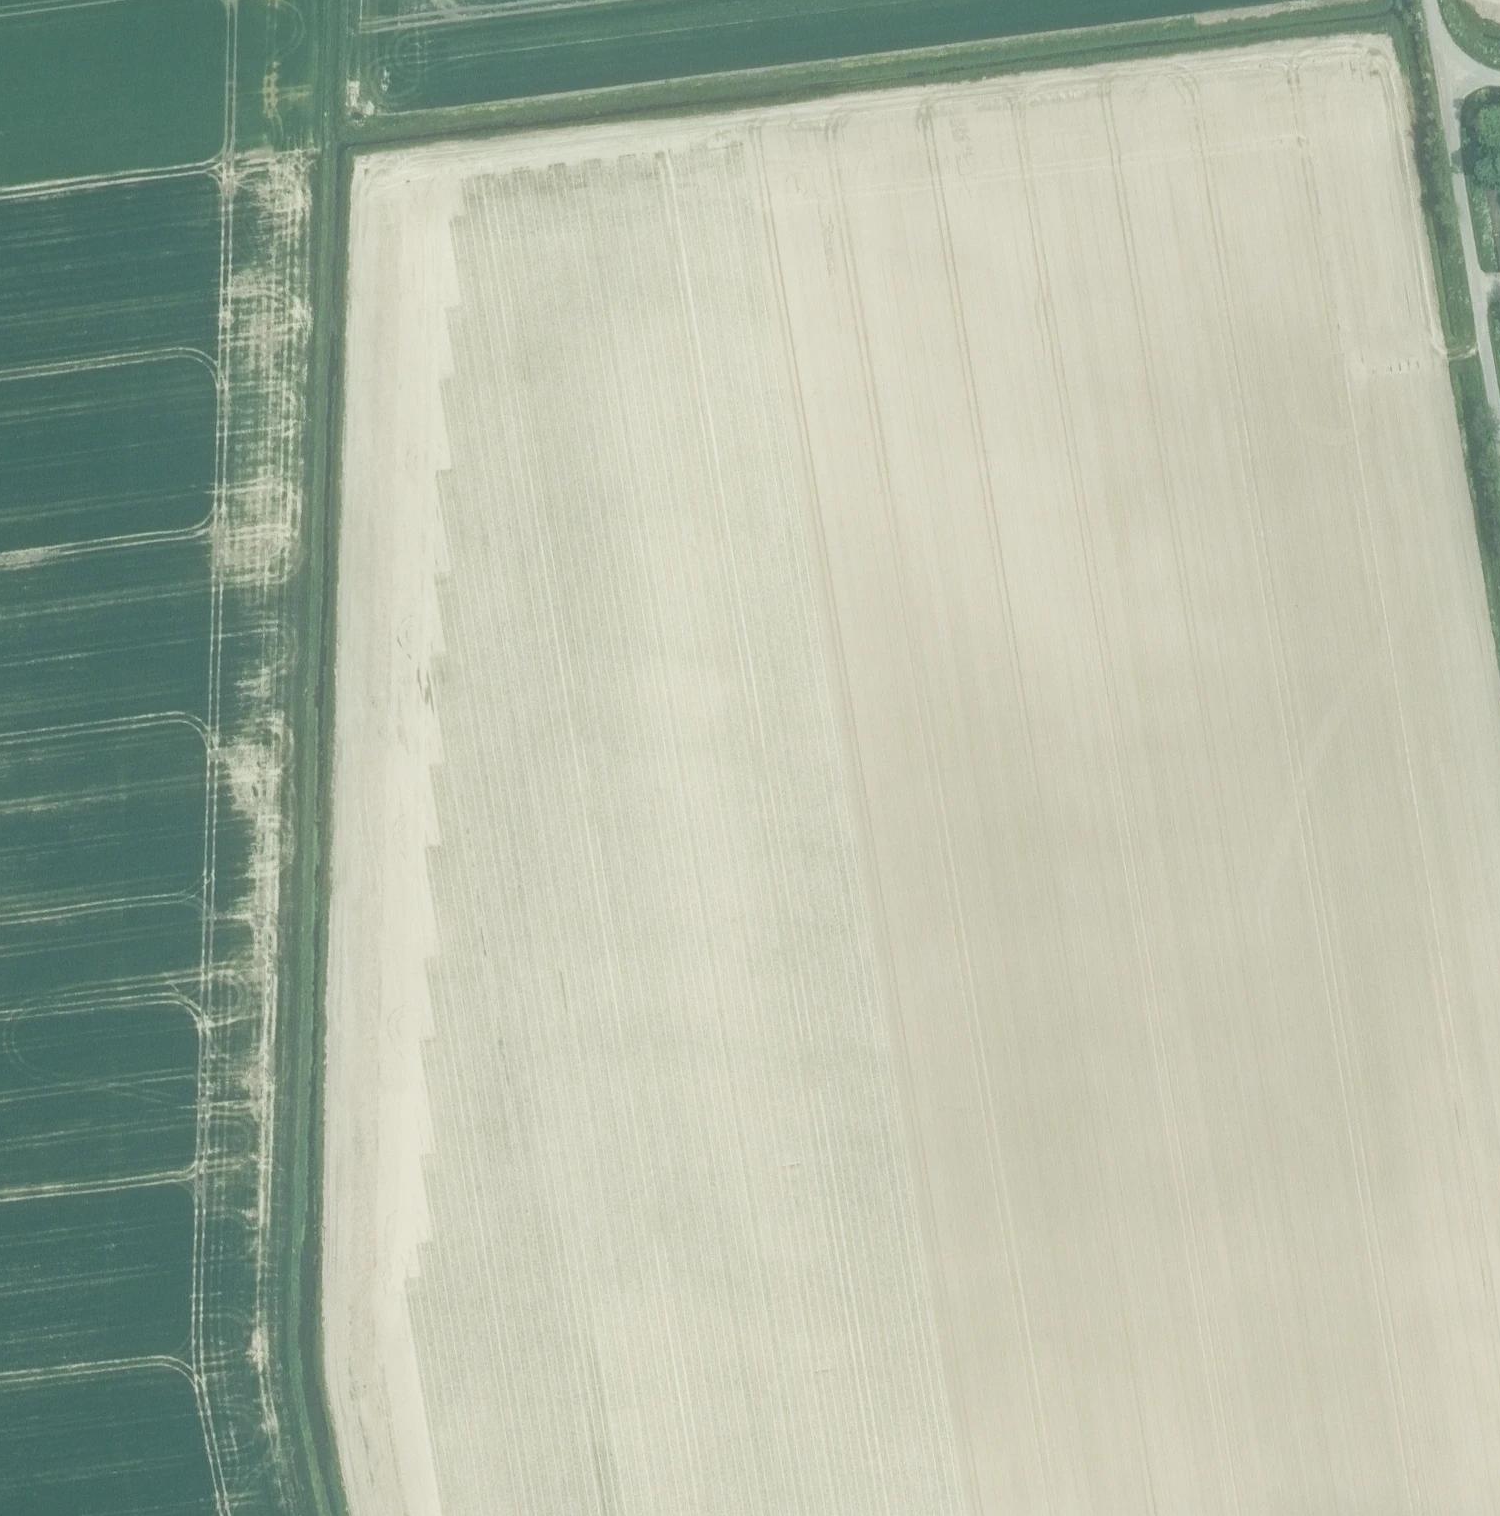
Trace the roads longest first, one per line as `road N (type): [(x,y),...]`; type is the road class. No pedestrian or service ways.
road 1 (unclassified): [(1499,430),(1442,62)]

